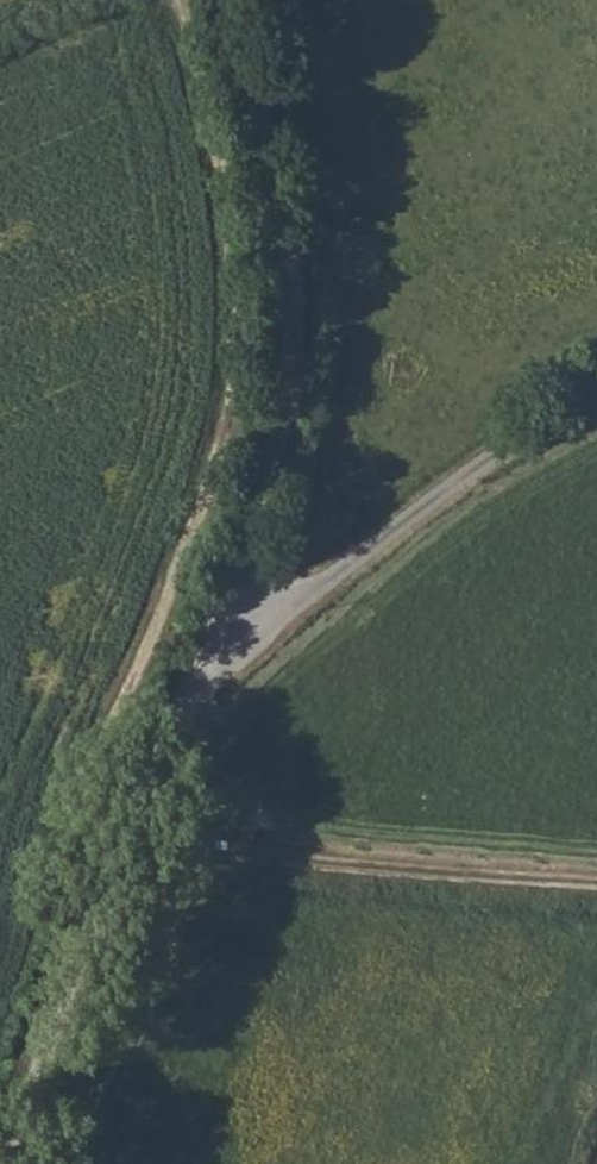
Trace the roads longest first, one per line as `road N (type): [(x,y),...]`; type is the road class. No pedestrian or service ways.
road 1 (unclassified): [(216,609),(281,438),(293,355),(291,284),(233,0)]
road 2 (unclassified): [(8,1163),(119,834),(216,609)]
road 3 (track): [(596,886),(313,863),(119,834)]
road 4 (unclassified): [(216,609),(259,614),(304,598),(447,480),(596,382)]

